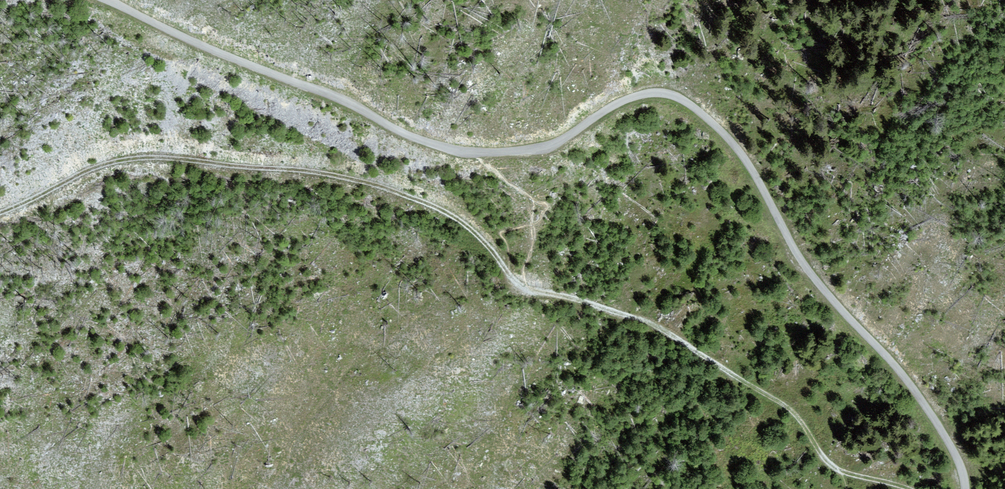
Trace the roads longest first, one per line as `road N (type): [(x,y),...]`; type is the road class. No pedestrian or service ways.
road 1 (unclassified): [(115,0),(455,147),(515,148),(552,139),(653,92),(696,106),(738,144),(818,276),(923,397),(960,457),(967,488)]
road 2 (track): [(523,287),(456,218),(390,189),(337,180),(124,159),(86,169),(0,212)]
road 3 (track): [(839,470),(786,407),(661,334),(523,287)]

